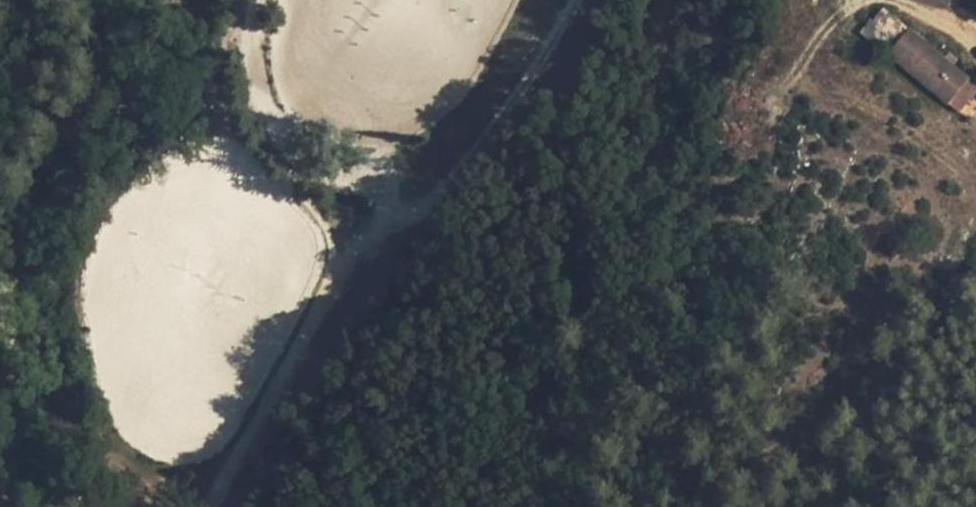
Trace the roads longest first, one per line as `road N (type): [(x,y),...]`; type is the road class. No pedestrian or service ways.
road 1 (track): [(212,506),(295,367),(520,70),(559,0)]
road 2 (track): [(254,0),(250,69),(277,126)]

